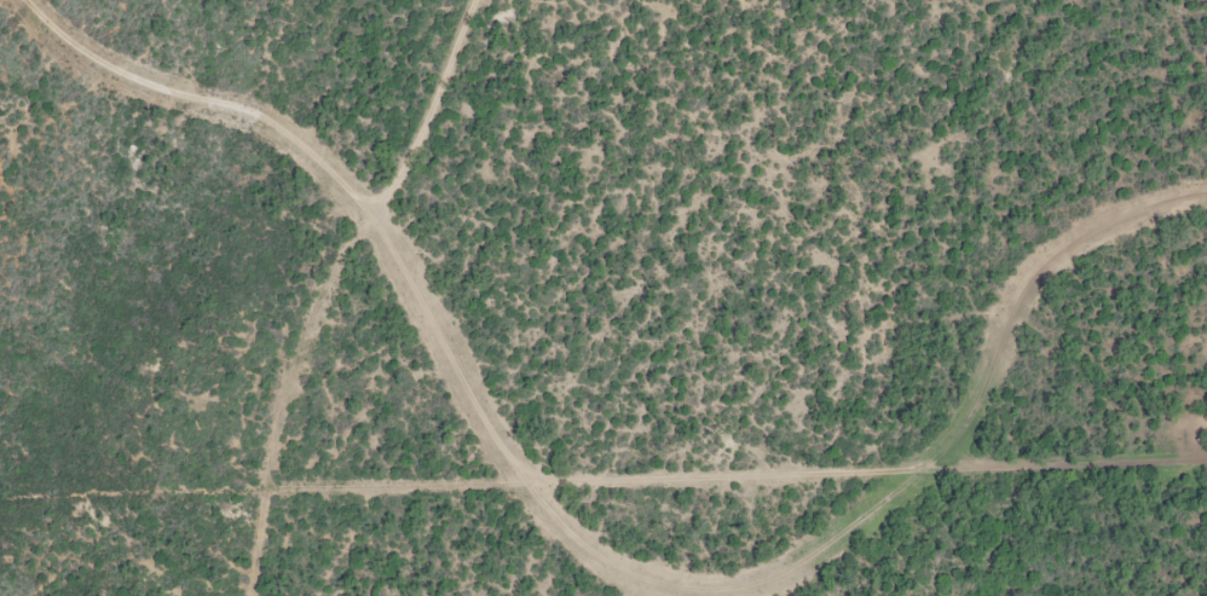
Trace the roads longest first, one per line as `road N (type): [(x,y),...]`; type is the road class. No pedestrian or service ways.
road 1 (track): [(1206,295),(1091,314),(978,409),(891,533),(768,563),(567,510),(473,445),(350,267),(298,215),(0,47)]
road 2 (track): [(275,595),(298,374),(462,50),(470,0)]

